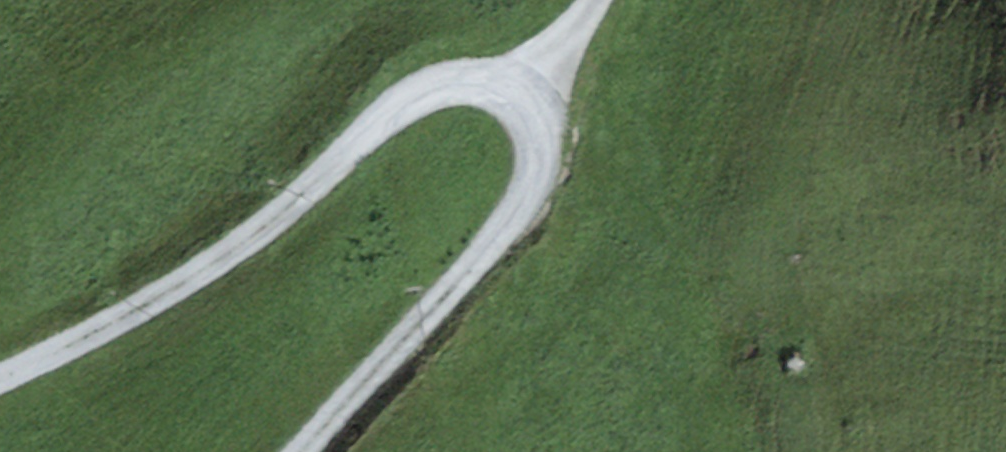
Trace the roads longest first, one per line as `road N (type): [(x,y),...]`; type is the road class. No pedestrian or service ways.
road 1 (track): [(0,379),(203,272),(290,206),(403,103),(435,85),(506,84),(532,104)]
road 2 (track): [(532,104),(546,135),(543,165),(520,205),(310,451)]
road 3 (track): [(532,104),(592,0)]

